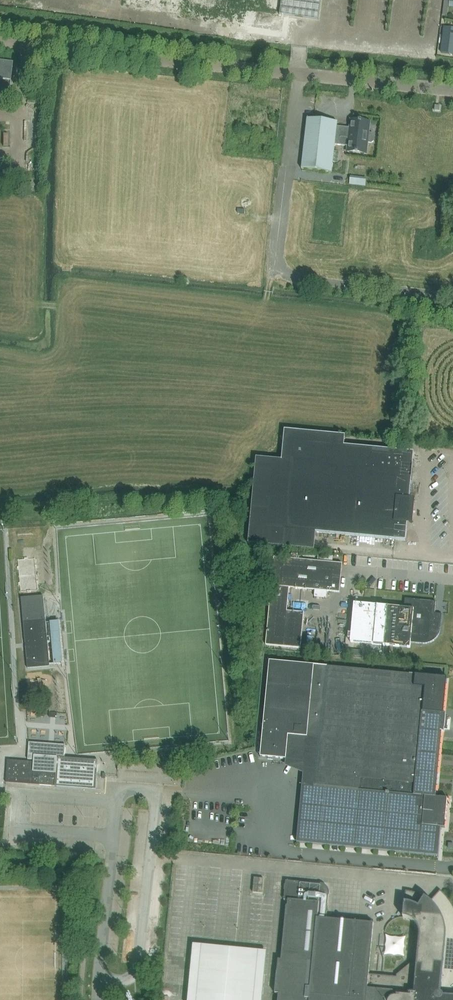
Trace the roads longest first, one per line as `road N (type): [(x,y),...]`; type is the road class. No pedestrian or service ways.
road 1 (unclassified): [(298,74),(285,272),(452,296)]
road 2 (unclassified): [(298,74),(0,41)]
road 3 (unclassified): [(452,90),(298,74)]

